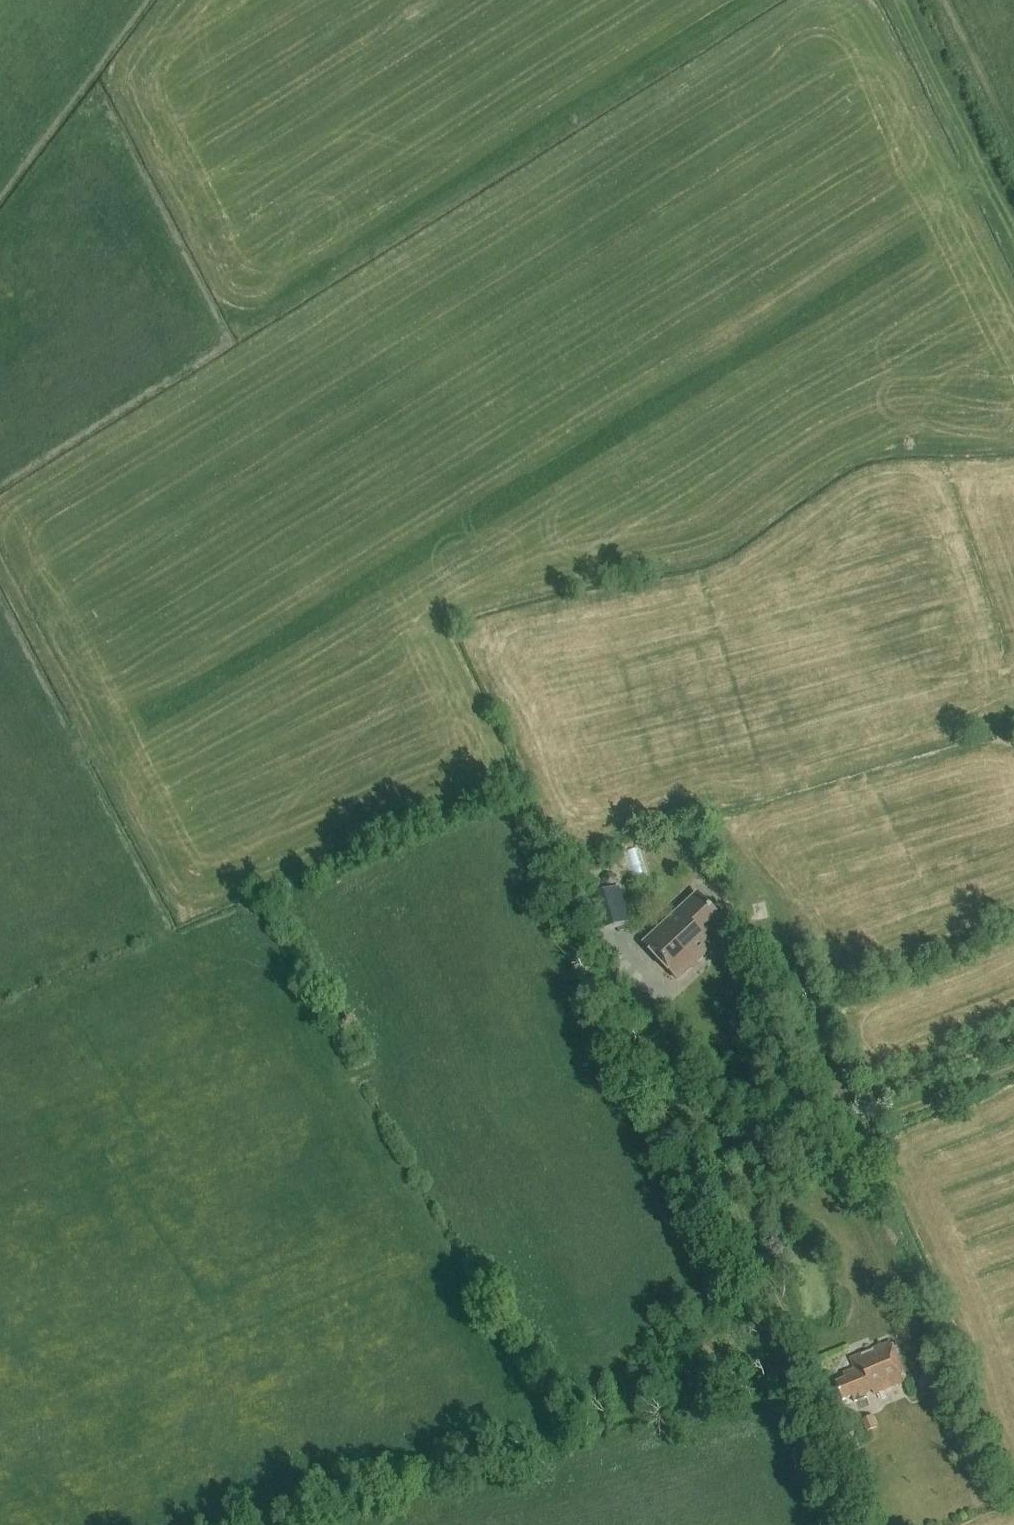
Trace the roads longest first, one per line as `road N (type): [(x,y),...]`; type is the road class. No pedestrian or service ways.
road 1 (track): [(1013,1069),(799,1147),(740,1179),(738,1198),(795,1360),(824,1405)]
road 2 (track): [(656,1006),(691,1107),(719,1134),(740,1140),(777,1134),(1013,1044)]

